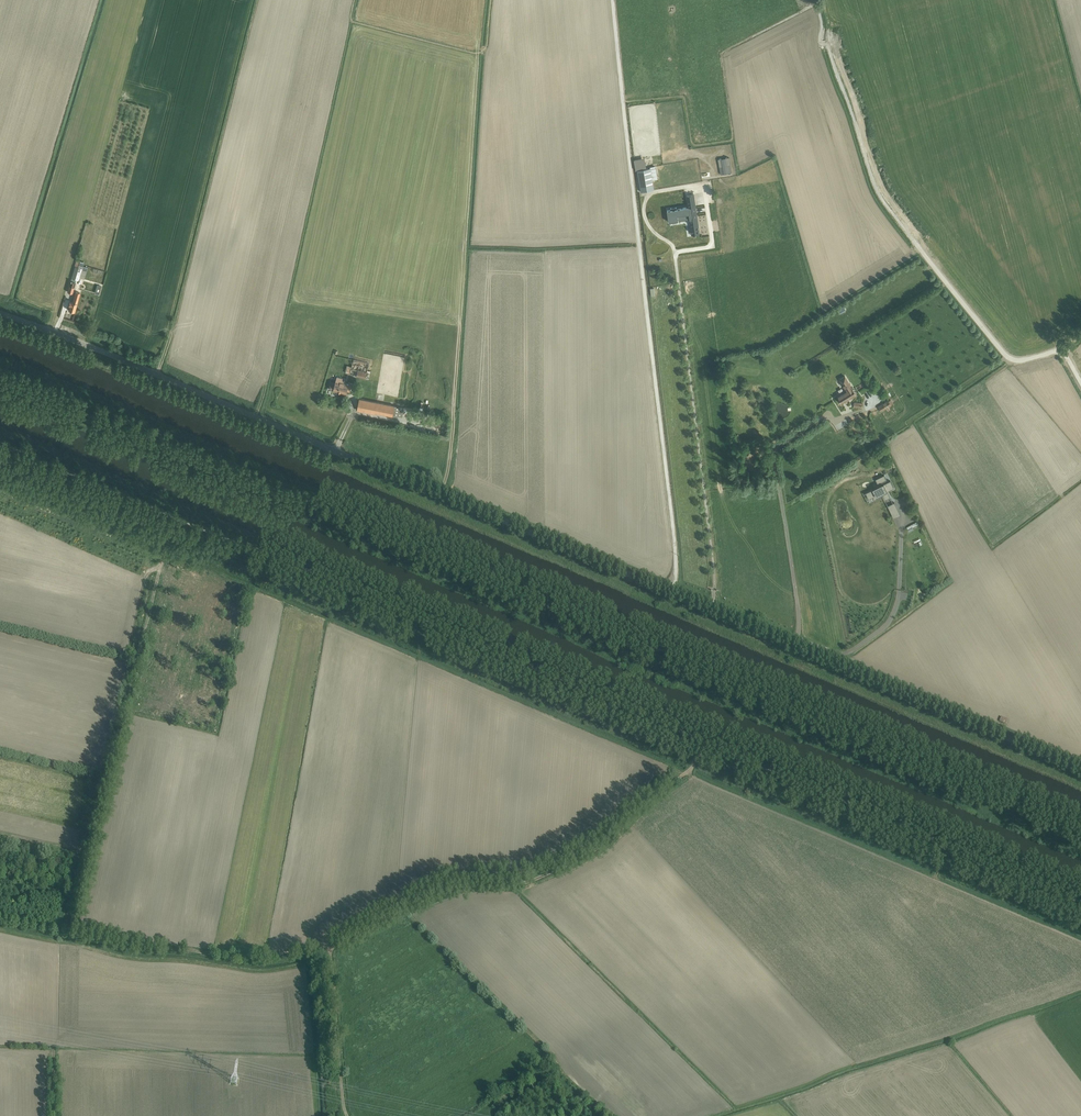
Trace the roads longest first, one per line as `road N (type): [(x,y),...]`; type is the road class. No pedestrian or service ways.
road 1 (unclassified): [(0,310),(1080,768)]
road 2 (track): [(710,746),(596,851),(531,881),(453,889),(329,951),(347,1115)]
road 3 (track): [(623,104),(672,592)]
road 4 (track): [(72,932),(177,517)]
road 5 (track): [(329,951),(214,956),(72,932)]

